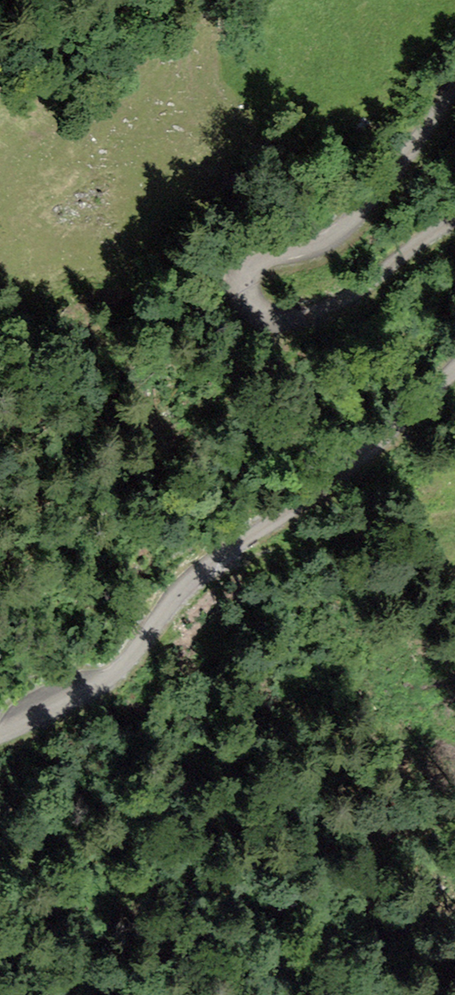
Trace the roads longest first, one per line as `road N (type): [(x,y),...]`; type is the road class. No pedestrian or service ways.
road 1 (unclassified): [(0,737),(105,682),(223,558),(454,384)]
road 2 (unclassified): [(454,219),(346,302),(314,314),(265,316),(243,294),(252,261),(316,249),(345,231),(454,89)]
road 3 (track): [(223,558),(454,518)]

